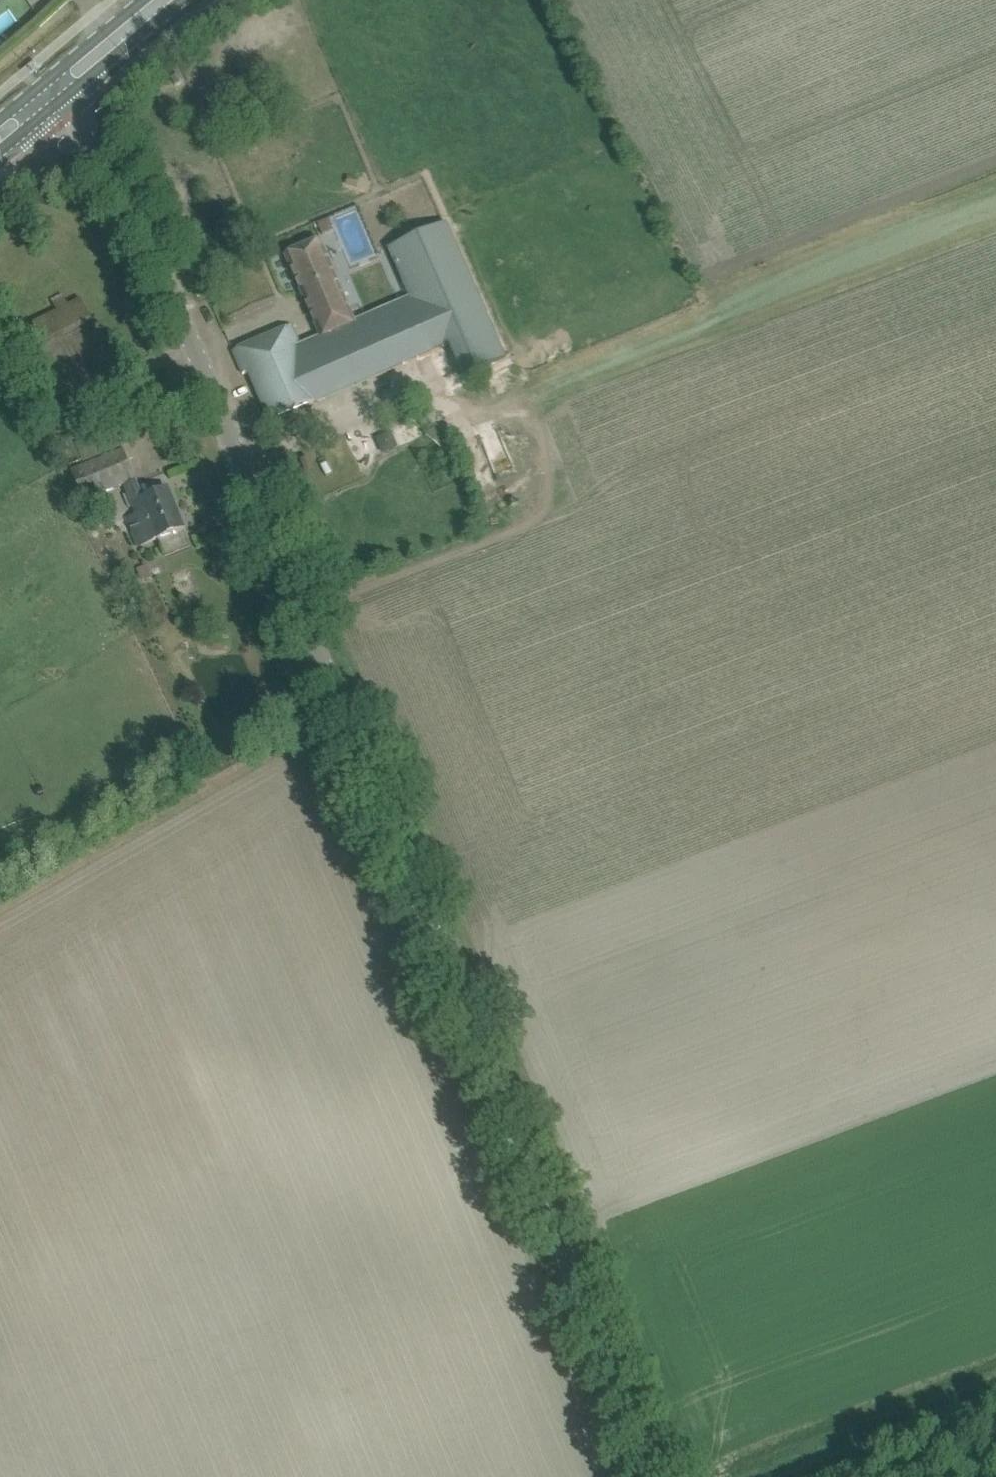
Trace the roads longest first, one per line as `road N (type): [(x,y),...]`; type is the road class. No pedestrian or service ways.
road 1 (tertiary): [(658,1476),(152,287),(88,150),(54,106)]
road 2 (primary): [(54,106),(182,0)]
road 3 (primary): [(143,0),(38,86)]

